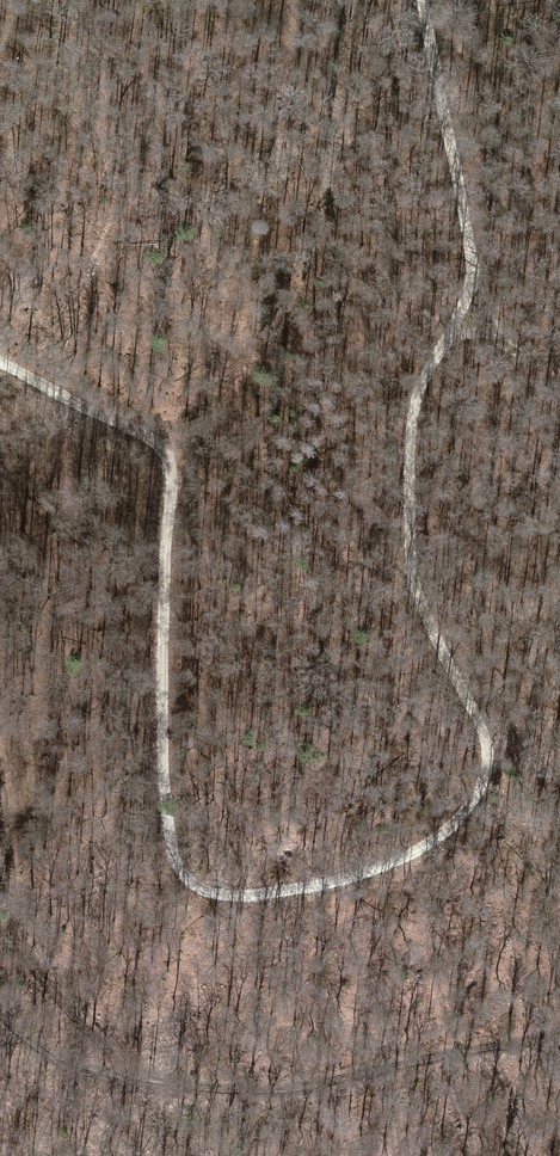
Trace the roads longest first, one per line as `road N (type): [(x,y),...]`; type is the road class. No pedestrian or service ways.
road 1 (track): [(0,361),(152,441),(171,462),(161,656),(165,801),(185,879),(228,894),(423,853),(480,804),(490,739),(427,614),(413,555),(416,393),(455,340),(473,281),(507,345),(559,349)]
road 2 (track): [(0,1017),(86,1075),(226,1093),(559,1032)]
road 3 (track): [(473,281),(455,127),(427,0)]

